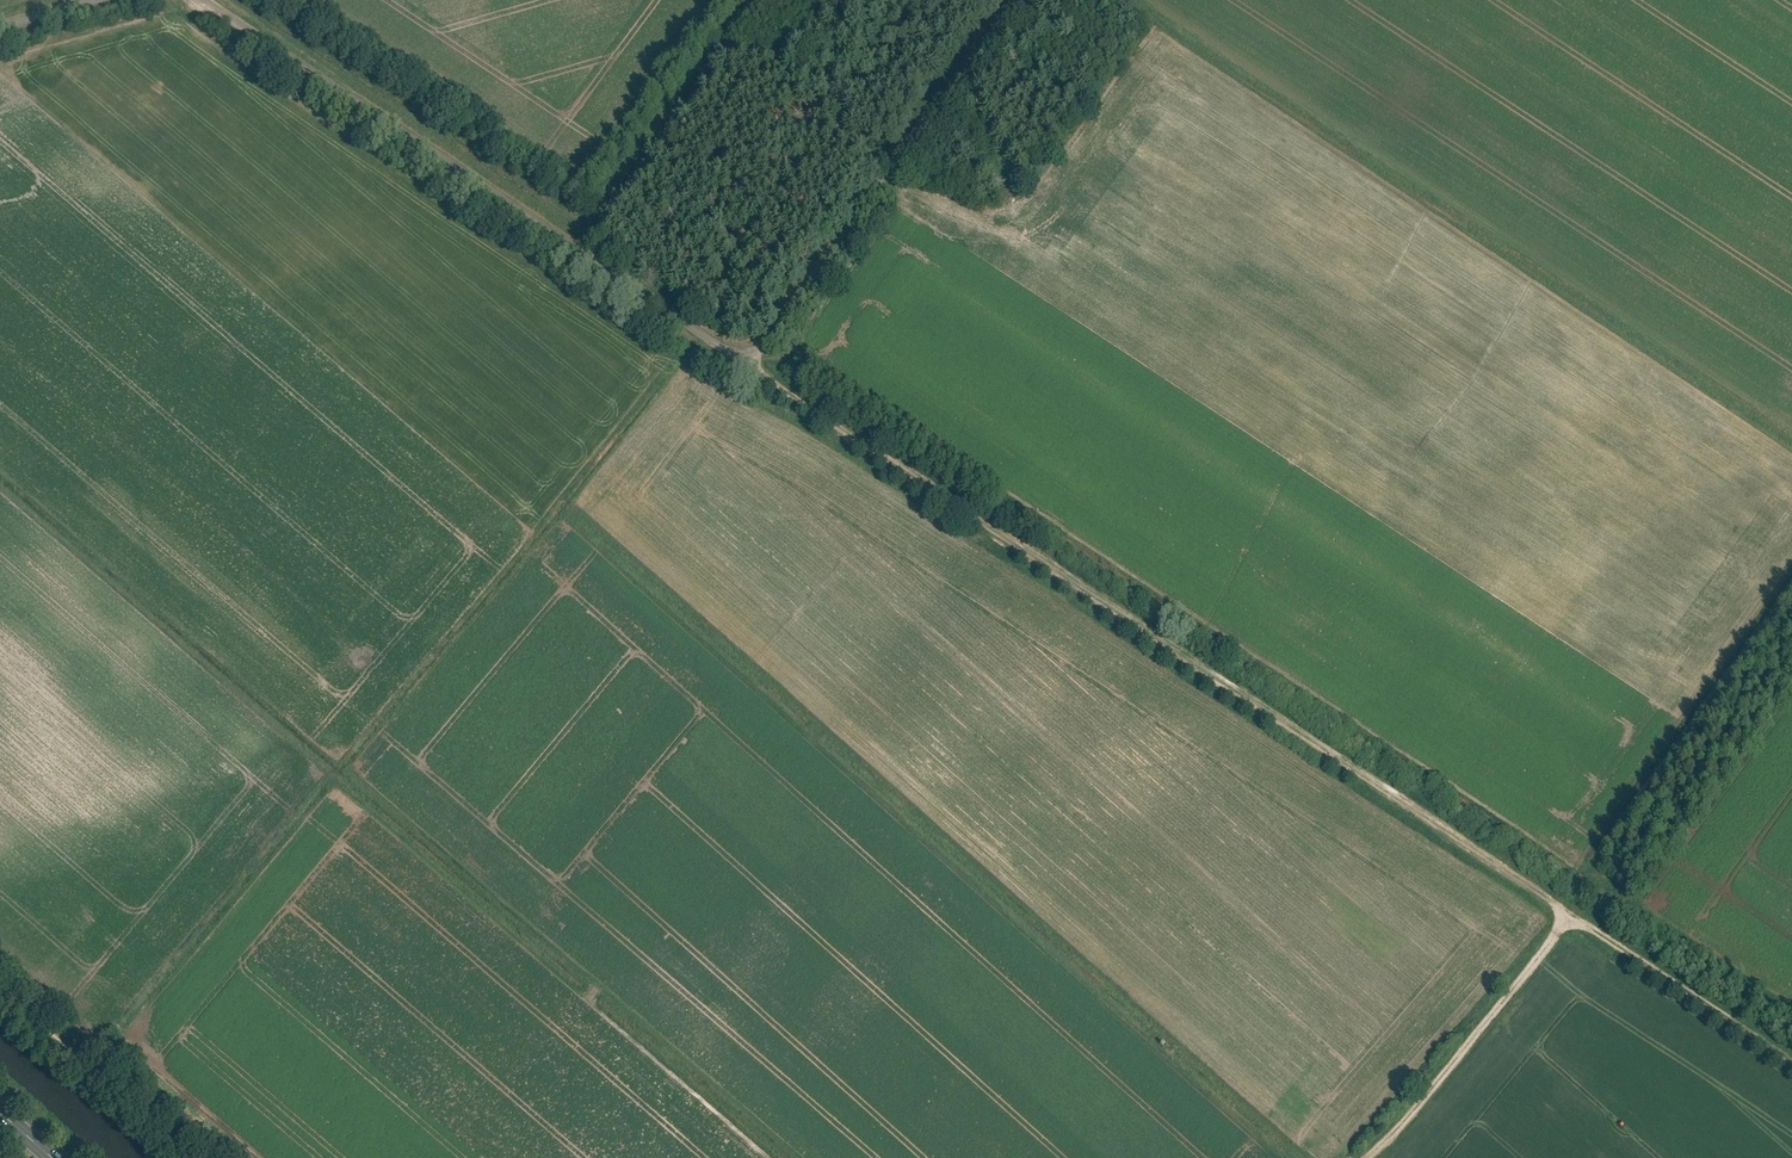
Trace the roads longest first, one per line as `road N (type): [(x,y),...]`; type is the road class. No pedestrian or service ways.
road 1 (track): [(1791,1062),(746,366)]
road 2 (unclassified): [(201,0),(746,366),(1023,0)]
road 3 (track): [(1567,913),(1365,1157)]

